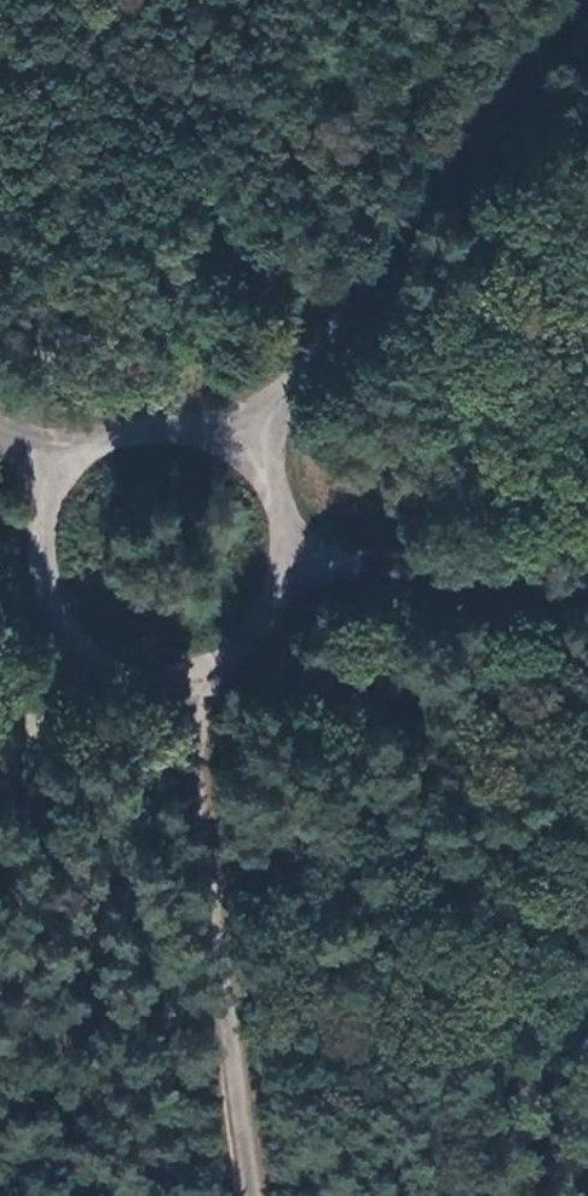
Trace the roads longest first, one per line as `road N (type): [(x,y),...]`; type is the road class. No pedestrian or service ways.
road 1 (track): [(248,459),(411,222),(583,0)]
road 2 (track): [(251,1195),(174,676)]
road 3 (track): [(288,573),(587,592)]
road 4 (track): [(248,459),(214,437),(174,428),(134,431),(96,448),(66,475),(41,535)]
road 5 (track): [(41,535),(42,574),(55,611),(78,642),(107,662),(174,676)]
road 6 (track): [(174,676),(227,660),(267,623),(288,573),(287,521)]
road 7 (track): [(78,642),(0,761)]

